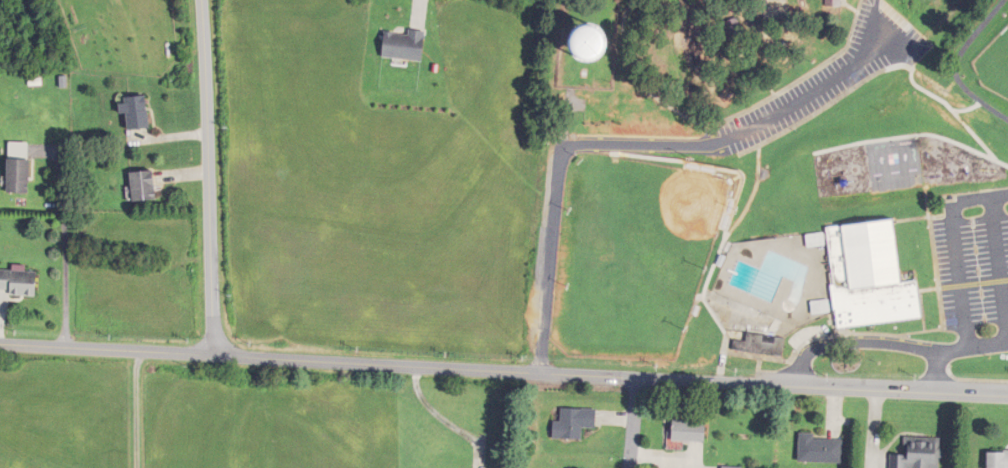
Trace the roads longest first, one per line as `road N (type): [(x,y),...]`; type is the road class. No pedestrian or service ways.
road 1 (residential): [(1007,392),(0,340)]
road 2 (residential): [(218,354),(201,0)]

